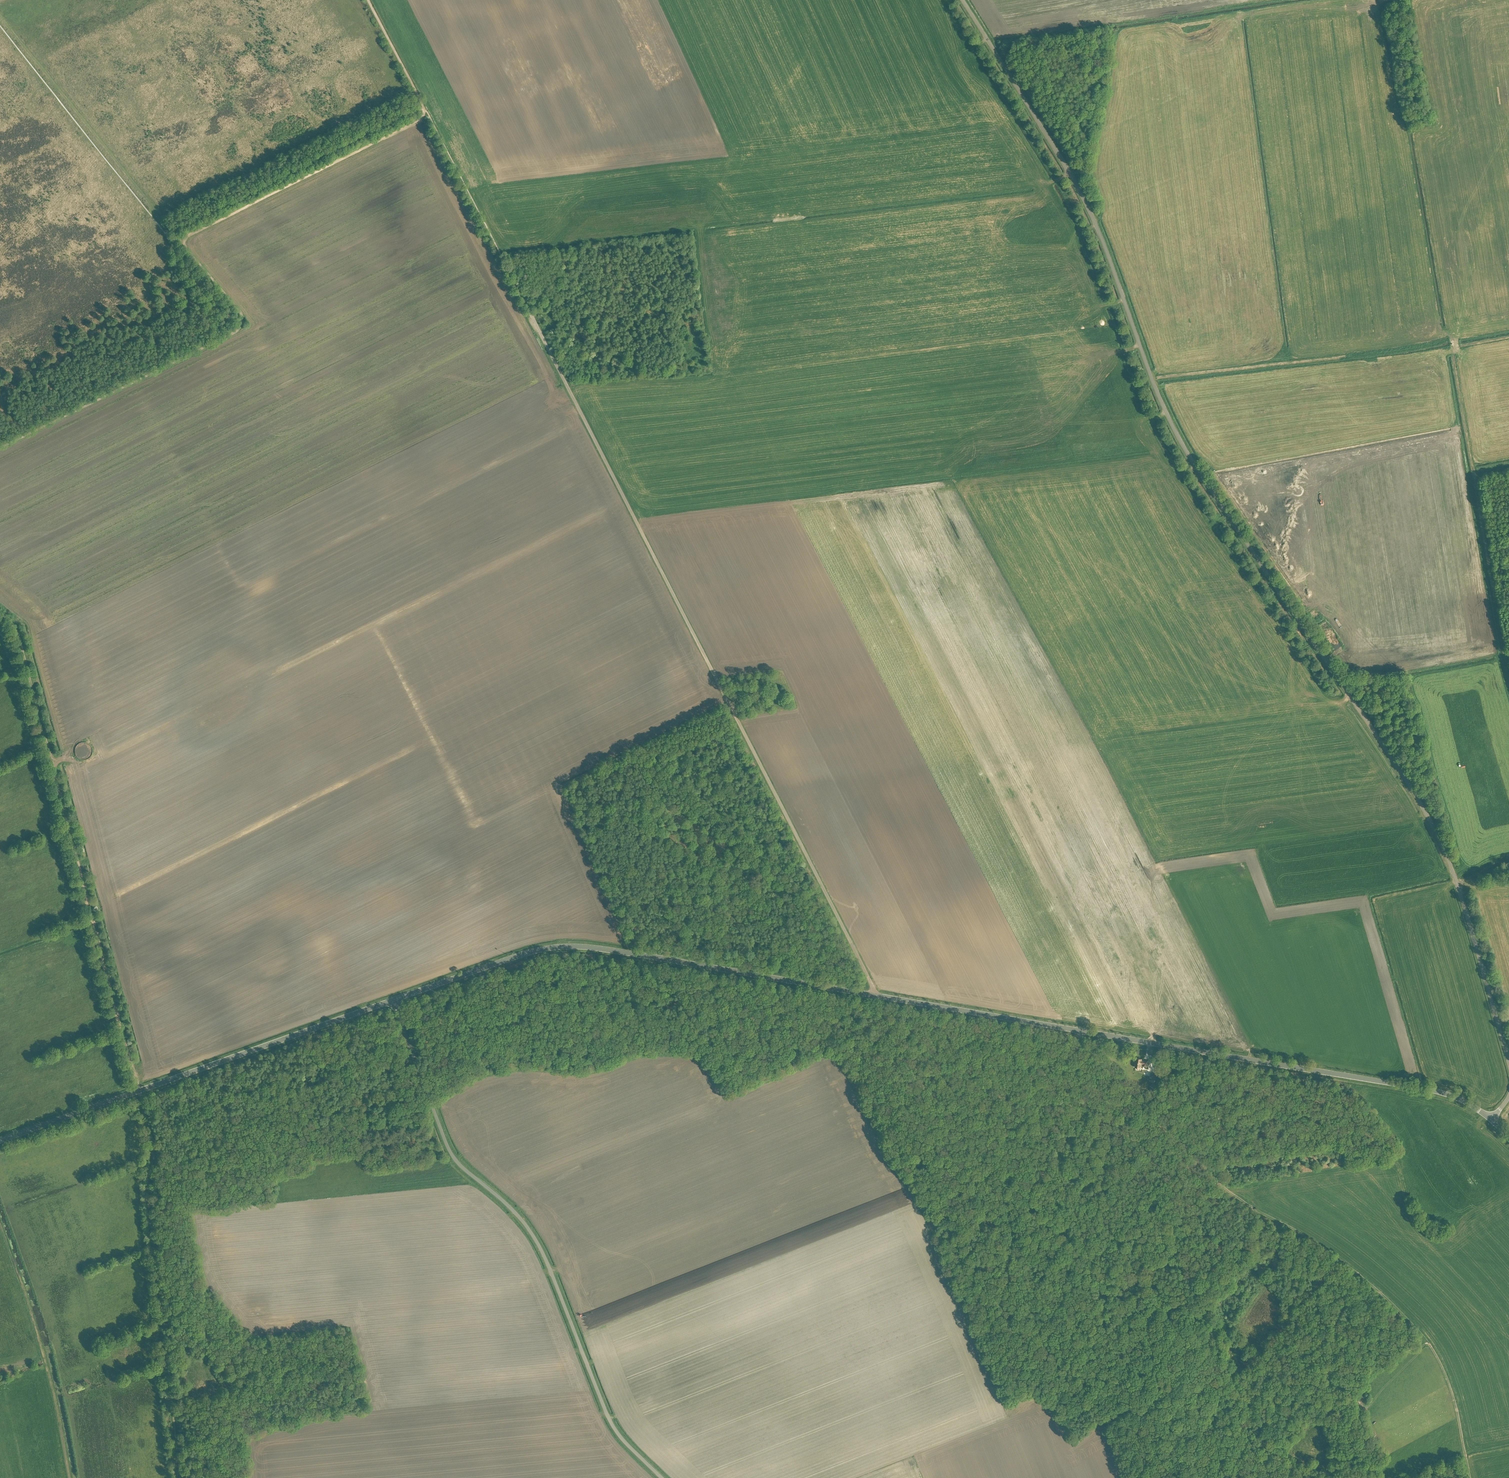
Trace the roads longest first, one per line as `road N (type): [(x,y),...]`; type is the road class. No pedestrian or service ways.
road 1 (unclassified): [(1508,1062),(1462,900),(1430,821),(1183,445),(1092,215),(962,0)]
road 2 (unclassified): [(530,311),(874,995)]
road 3 (tertiary): [(1492,1119),(1434,1090),(874,995)]
road 4 (track): [(1471,1477),(1455,1403),(1431,1345),(1323,1246),(1229,1190),(1083,1042),(1081,1031)]
road 5 (track): [(0,612),(19,637),(150,1129),(148,1179)]
road 6 (unclassified): [(393,1000),(455,1159),(536,1240),(610,1421),(662,1477)]
road 7 (tertiary): [(874,995),(580,946),(538,949),(393,1000)]
road 8 (tertiary): [(393,1000),(0,1140)]
road 9 (track): [(369,0),(423,106),(421,119),(182,242)]
road 10 (track): [(182,242),(240,314),(238,329),(0,447)]
road 11 (track): [(148,1179),(180,1477)]
road 12 (track): [(0,16),(152,206),(154,220)]

